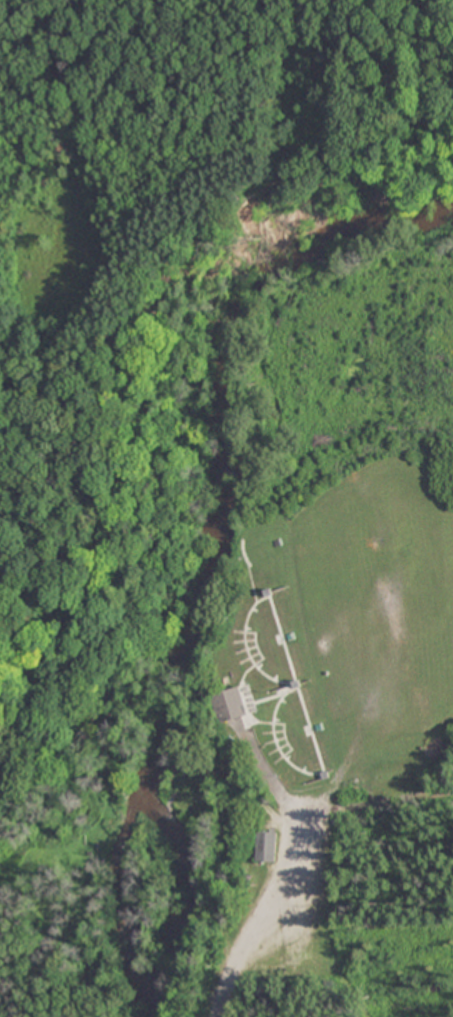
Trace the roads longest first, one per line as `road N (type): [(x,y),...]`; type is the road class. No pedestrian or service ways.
road 1 (residential): [(214,1016),(222,983),(295,860),(306,810)]

